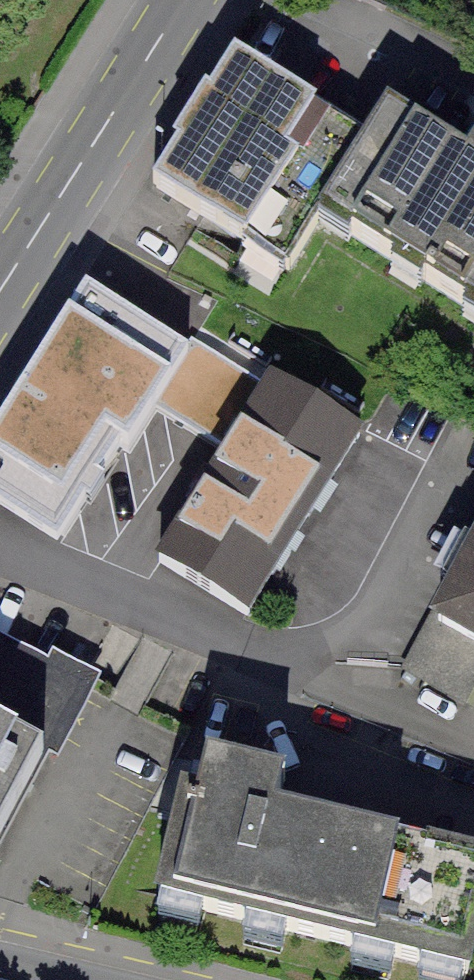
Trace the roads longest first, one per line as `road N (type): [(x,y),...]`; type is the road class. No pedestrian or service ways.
road 1 (primary): [(180,0),(0,284)]

